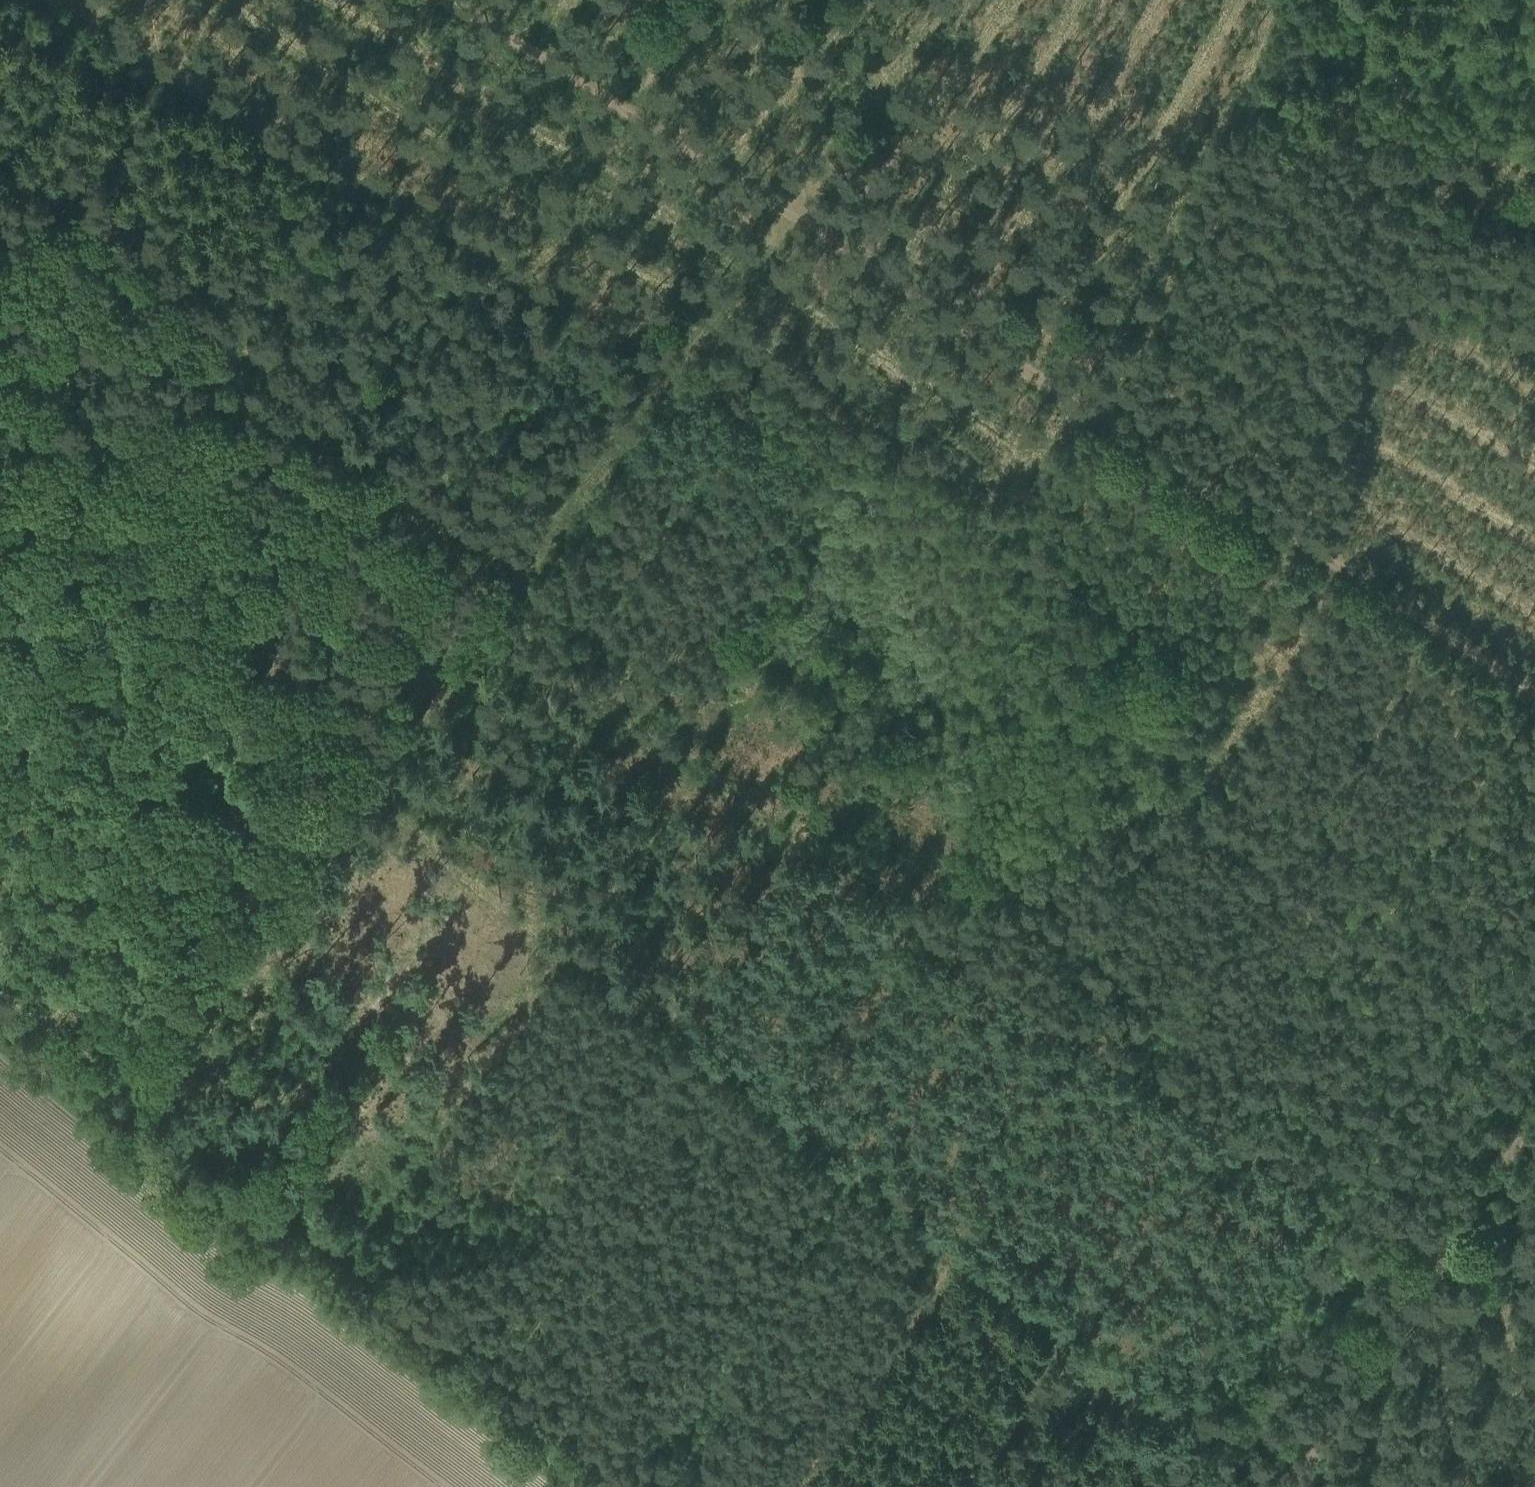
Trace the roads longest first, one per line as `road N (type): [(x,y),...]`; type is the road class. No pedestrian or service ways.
road 1 (track): [(1534,695),(455,0)]
road 2 (track): [(1534,1144),(1308,1486)]

